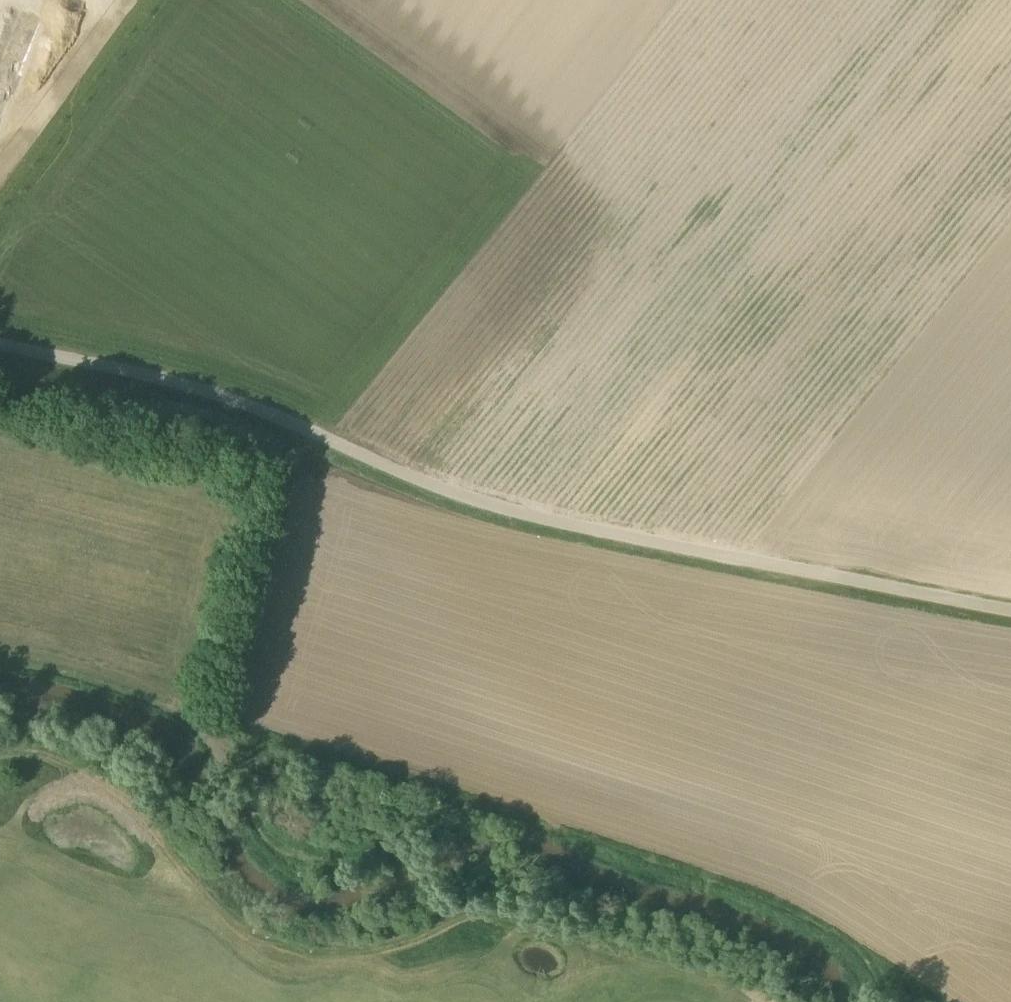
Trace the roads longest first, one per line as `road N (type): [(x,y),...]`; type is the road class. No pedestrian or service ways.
road 1 (unclassified): [(1010,610),(831,582),(521,513),(413,484),(281,417),(182,381),(0,343)]

